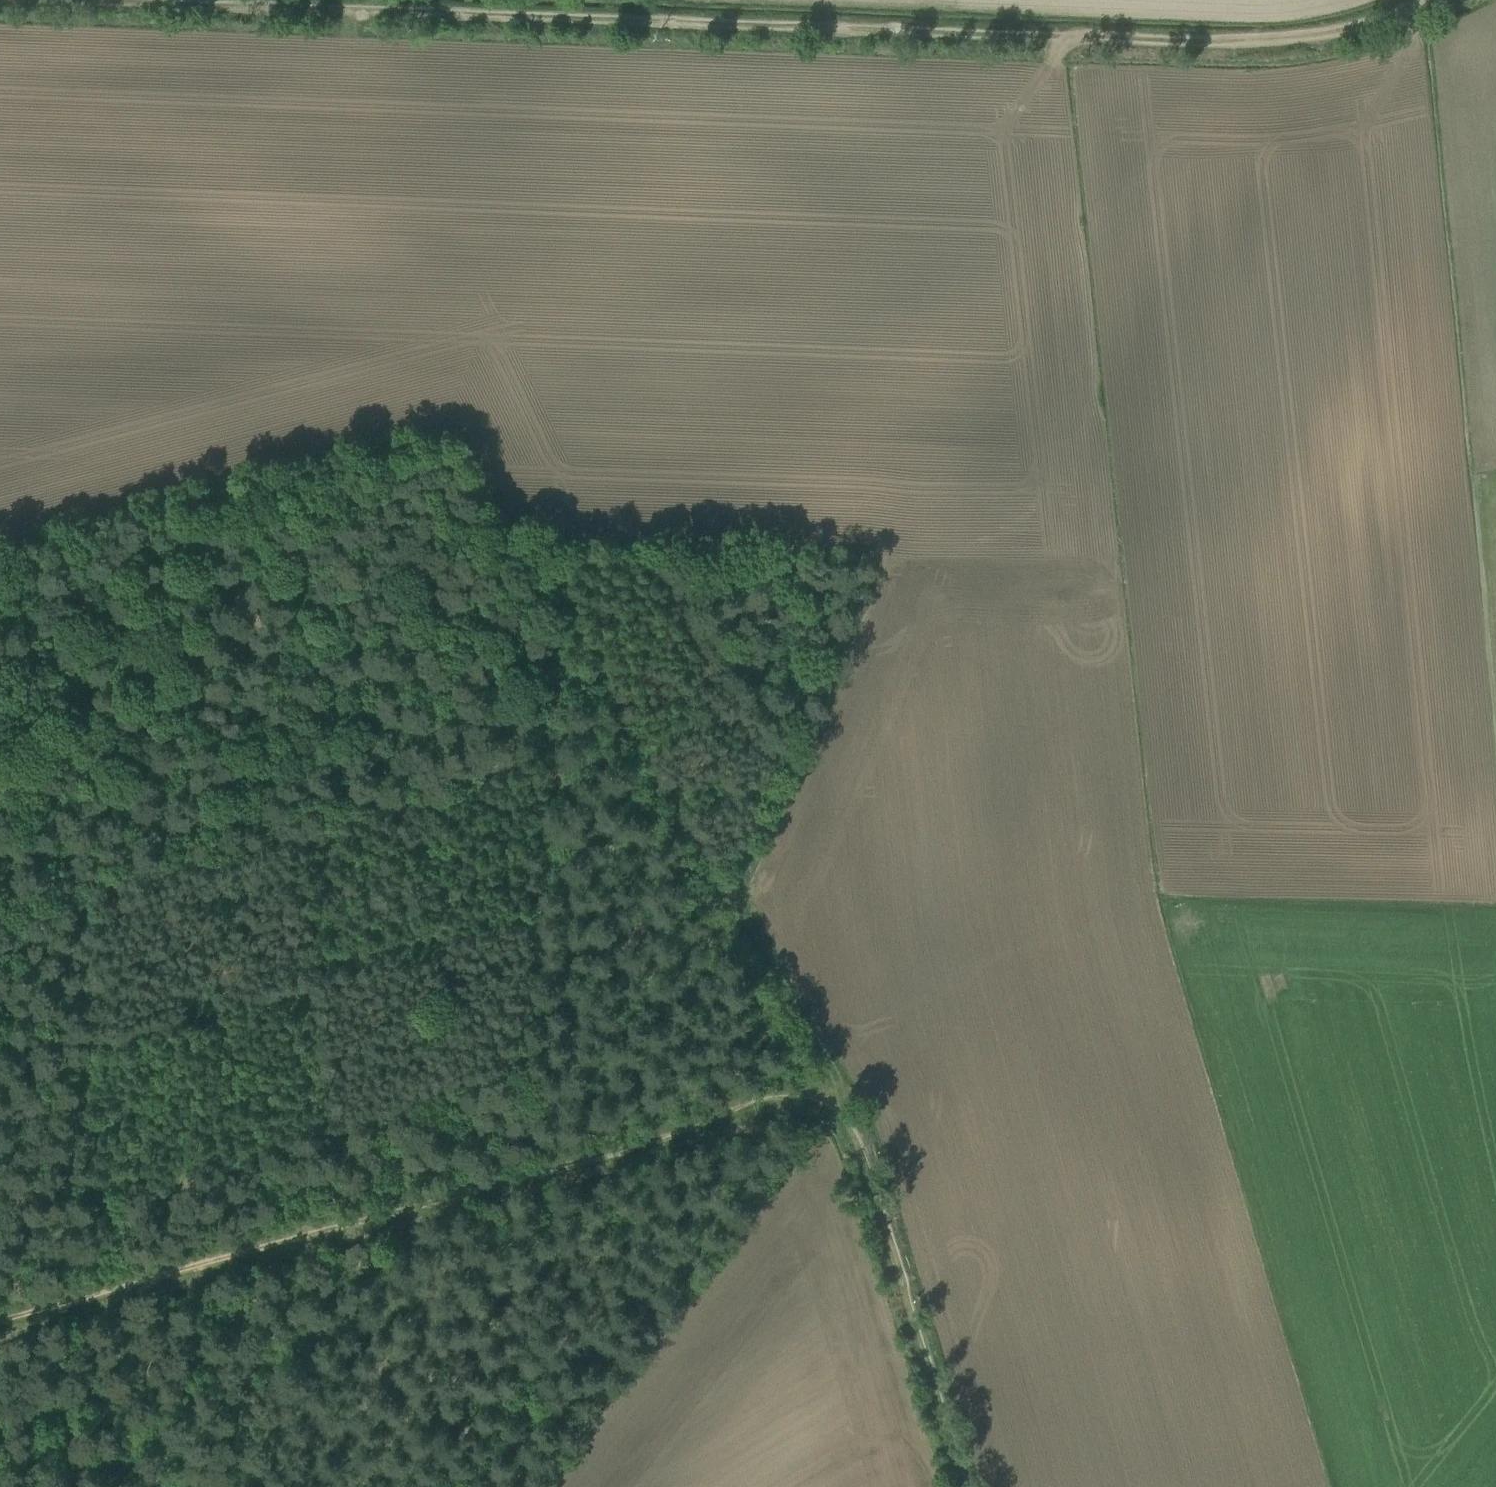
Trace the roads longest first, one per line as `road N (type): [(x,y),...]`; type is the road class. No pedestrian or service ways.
road 1 (track): [(13,0),(1271,46),(1334,34),(1427,0)]
road 2 (track): [(0,1322),(790,1096),(822,1100),(842,1110),(862,1139),(970,1486)]

